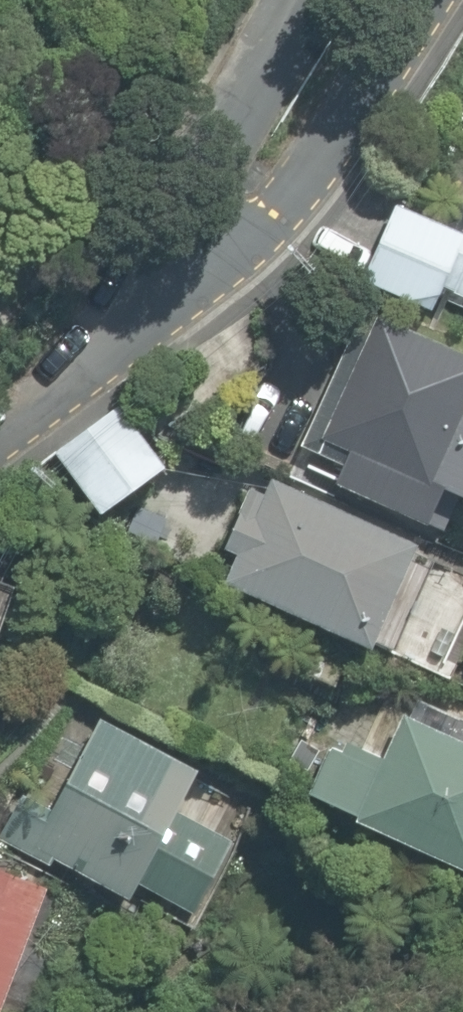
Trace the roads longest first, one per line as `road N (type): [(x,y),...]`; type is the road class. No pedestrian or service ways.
road 1 (residential): [(442,0),(234,240)]
road 2 (residential): [(234,240),(49,387),(0,445)]
road 3 (residential): [(234,240),(224,192),(232,150),(309,0)]

